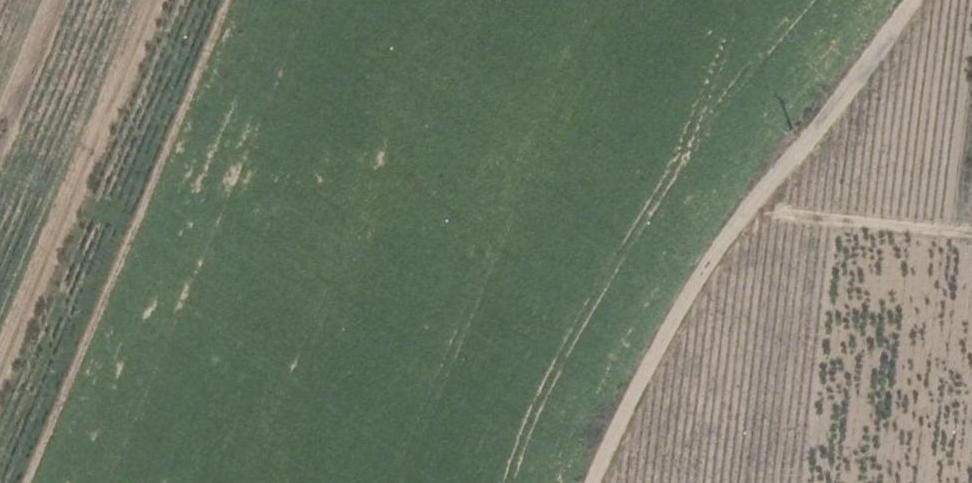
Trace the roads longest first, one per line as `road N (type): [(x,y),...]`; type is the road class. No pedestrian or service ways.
road 1 (track): [(597,482),(706,261),(903,0)]

